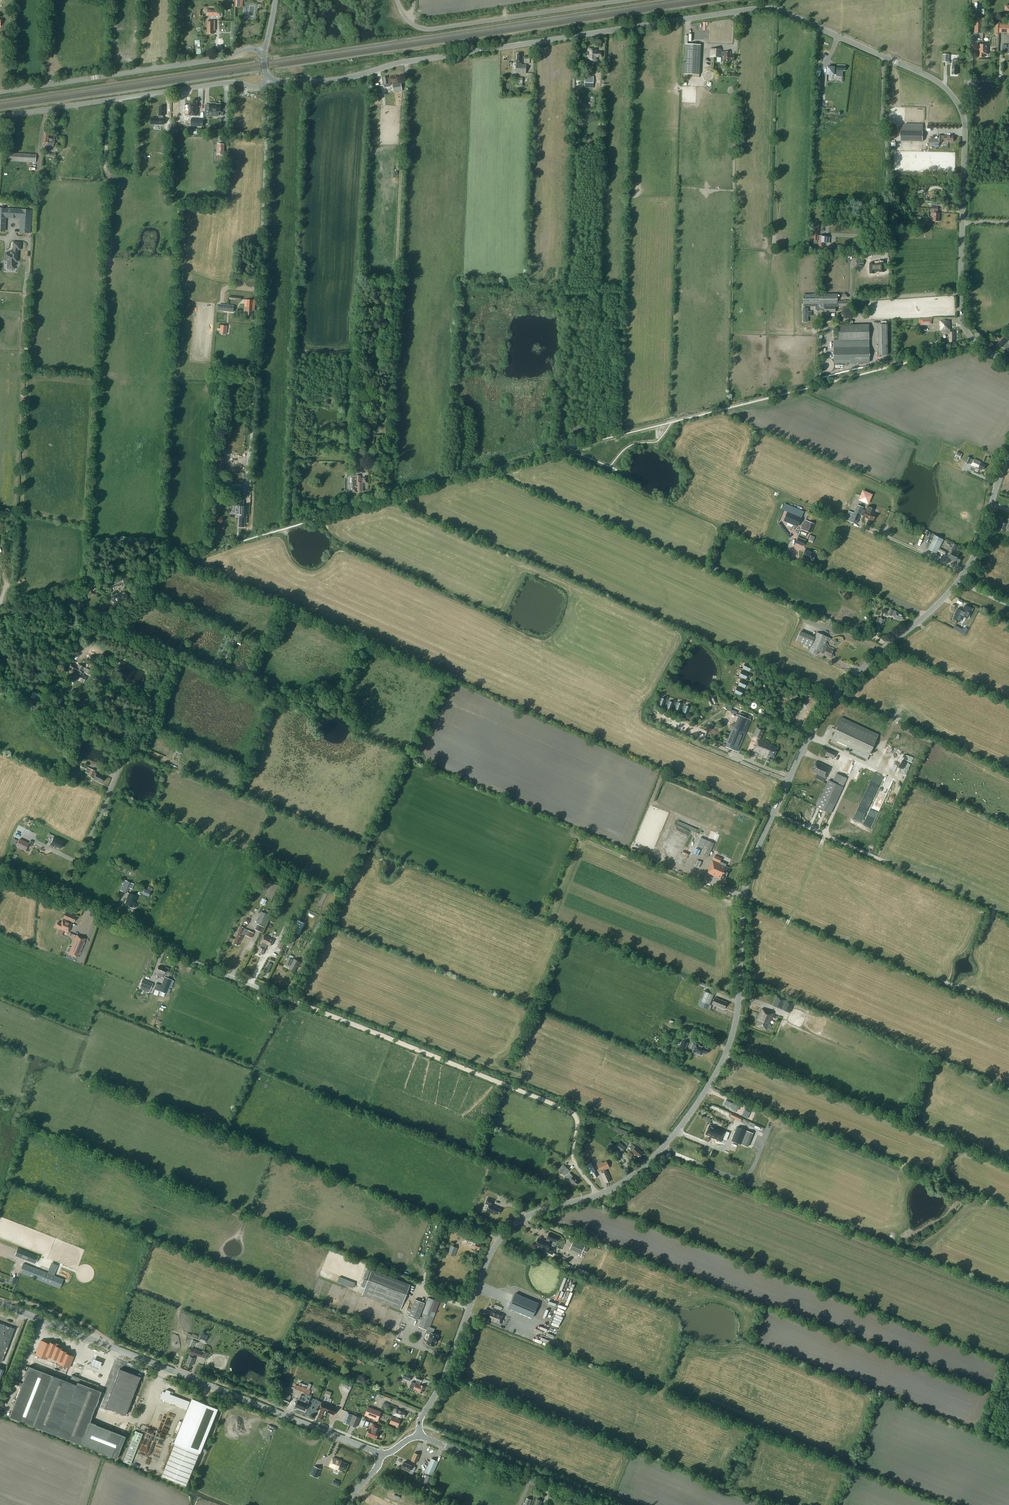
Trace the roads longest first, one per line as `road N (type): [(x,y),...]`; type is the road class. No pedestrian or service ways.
road 1 (unclassified): [(1008,362),(977,344),(961,319),(965,132),(954,98),(924,74),(785,13),(755,9),(626,28),(341,79),(270,77)]
road 2 (tertiary): [(598,1194),(656,1155),(716,1073),(736,1017),(749,872),(799,756),(845,684),(961,576),(1008,456)]
road 3 (tertiary): [(381,1454),(0,1303)]
road 4 (track): [(598,1194),(573,1159),(574,1113),(288,999)]
road 5 (unclassified): [(61,897),(142,736),(168,661),(103,626)]
road 6 (tertiary): [(598,1194),(529,1215),(497,1243),(420,1437)]
road 7 (unclassified): [(0,116),(230,82),(257,87),(270,77)]
road 8 (unclassified): [(0,92),(261,53)]
road 9 (unclassified): [(288,999),(61,897)]
road 10 (unclassified): [(397,0),(414,24),(430,29),(625,0)]
road 11 (tertiary): [(594,1504),(420,1437)]

